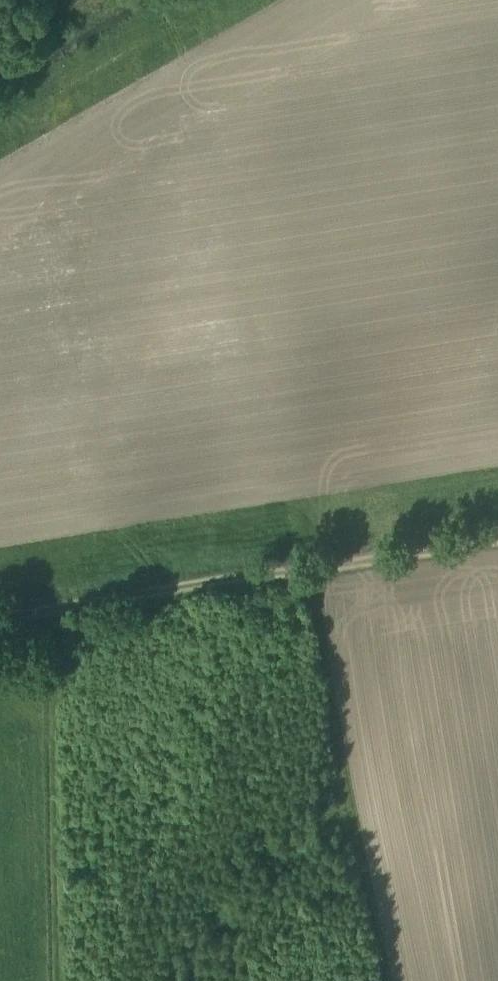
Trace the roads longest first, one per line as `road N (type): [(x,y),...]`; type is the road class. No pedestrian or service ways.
road 1 (track): [(0,613),(497,535)]

